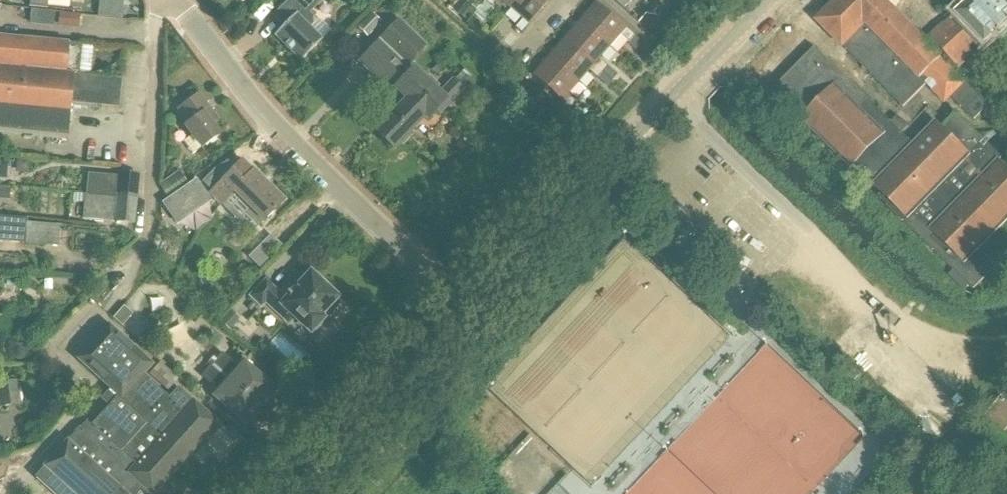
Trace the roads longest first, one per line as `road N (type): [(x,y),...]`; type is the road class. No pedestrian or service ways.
road 1 (residential): [(466,313),(769,0)]
road 2 (residential): [(466,313),(292,140),(173,0)]
road 3 (residential): [(135,279),(153,226),(159,0)]
road 4 (residential): [(300,493),(466,313)]
road 5 (track): [(813,231),(904,319),(967,340),(1003,340)]

